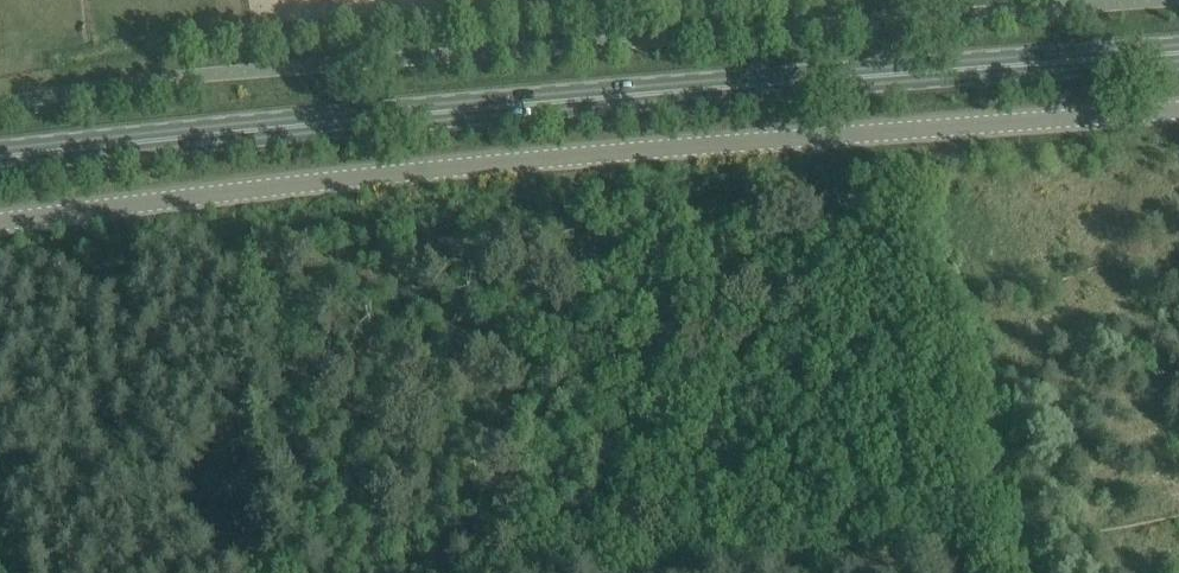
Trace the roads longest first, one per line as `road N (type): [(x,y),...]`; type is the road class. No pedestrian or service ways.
road 1 (unclassified): [(0,223),(244,190),(1178,108)]
road 2 (primary): [(89,146),(1178,52)]

